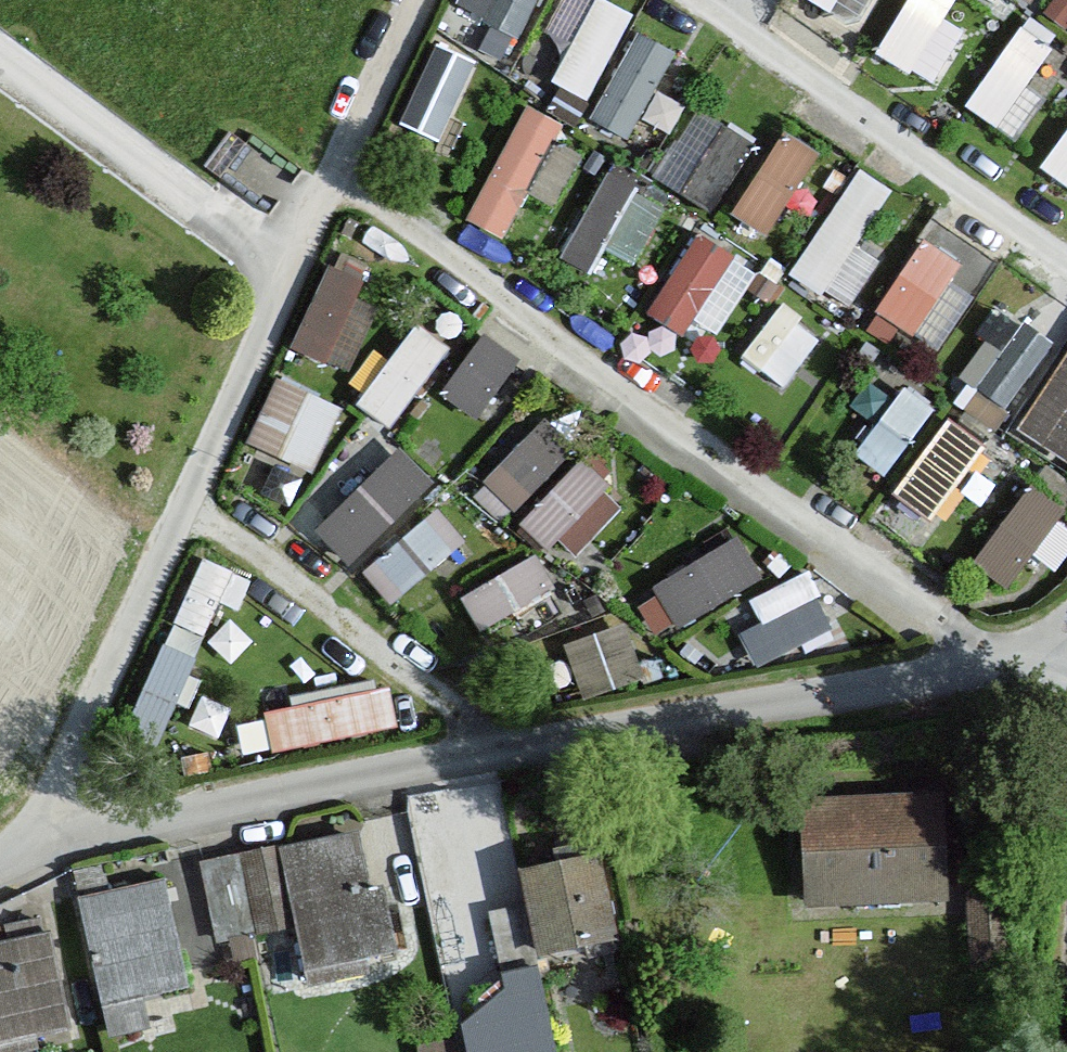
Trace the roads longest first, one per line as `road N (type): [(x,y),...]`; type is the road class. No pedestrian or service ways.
road 1 (track): [(416,0),(291,274)]

